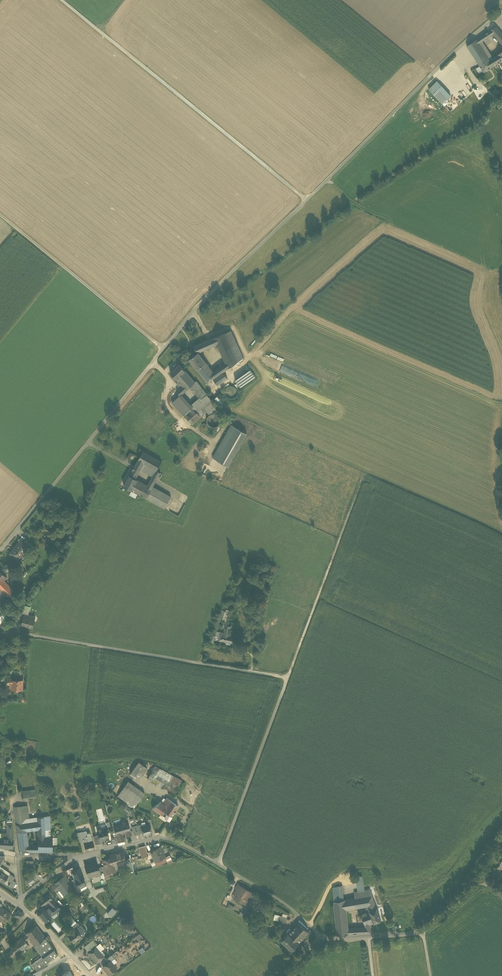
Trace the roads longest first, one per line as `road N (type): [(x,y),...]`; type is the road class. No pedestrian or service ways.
road 1 (unclassified): [(501,11),(202,301),(0,551)]
road 2 (track): [(61,0),(307,200)]
road 3 (unclassified): [(0,633),(288,677)]
road 4 (residential): [(83,856),(155,839),(182,843),(283,902),(325,939)]
road 5 (track): [(0,216),(163,348)]
road 6 (track): [(288,677),(219,864)]
road 7 (unclassified): [(325,939),(420,931),(479,880)]
road 8 (track): [(288,677),(340,537)]

